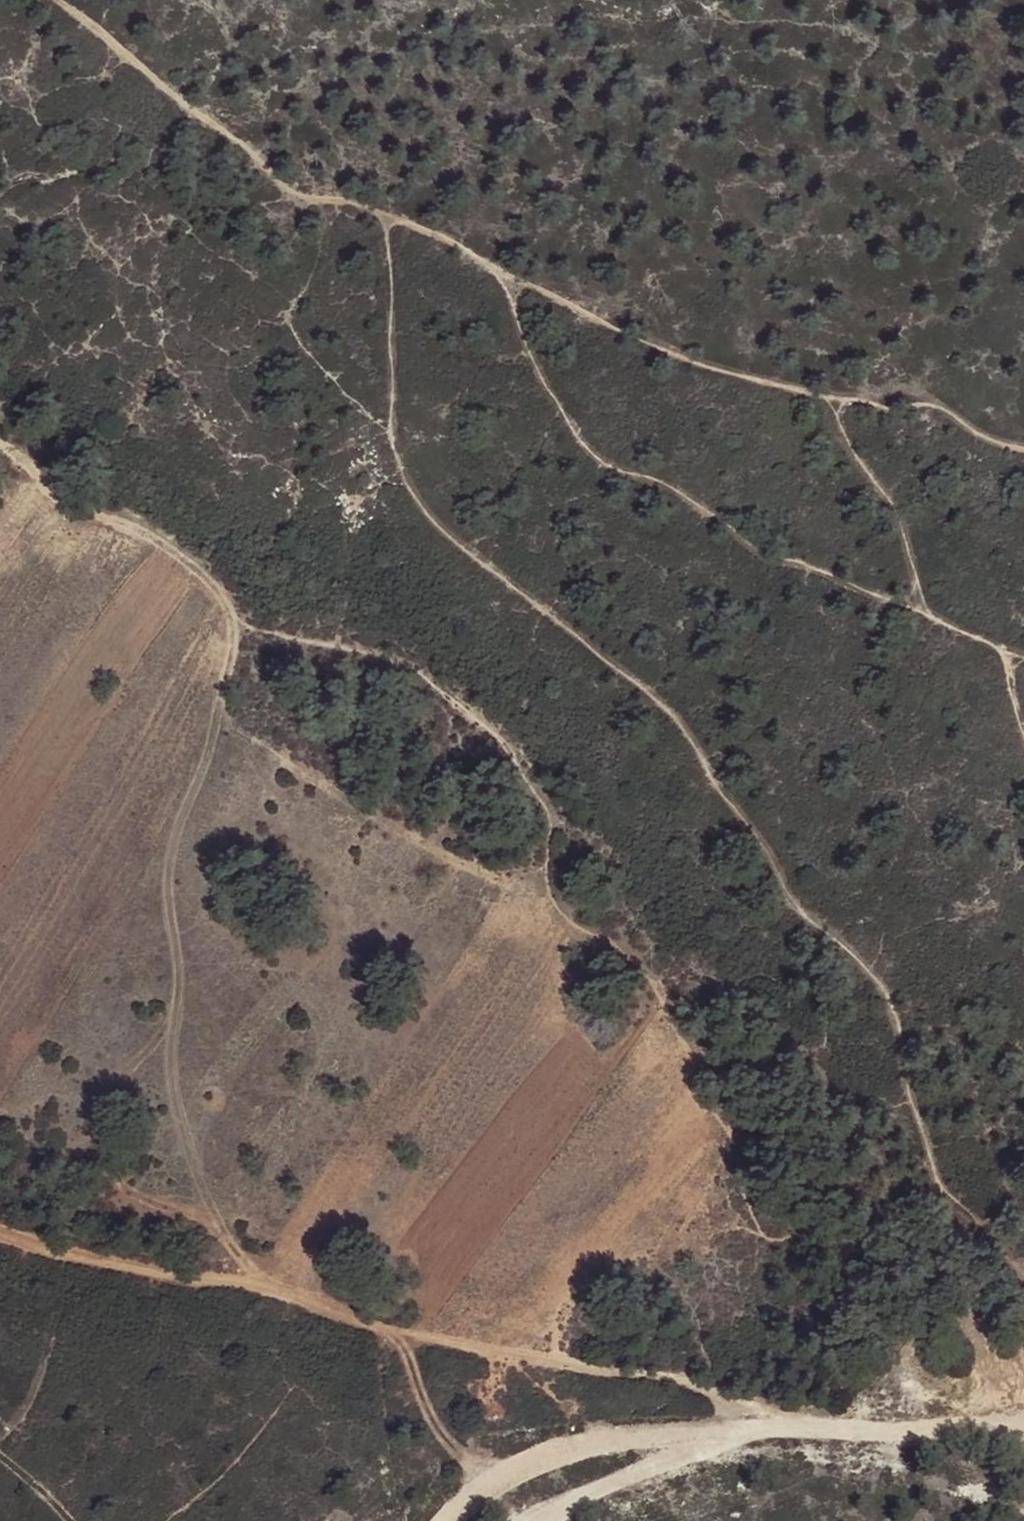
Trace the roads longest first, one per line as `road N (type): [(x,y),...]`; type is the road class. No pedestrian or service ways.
road 1 (track): [(458,1520),(512,1464),(674,1432),(793,1424),(955,1431),(1023,1447)]
road 2 (track): [(389,219),(286,187),(109,30),(60,0)]

